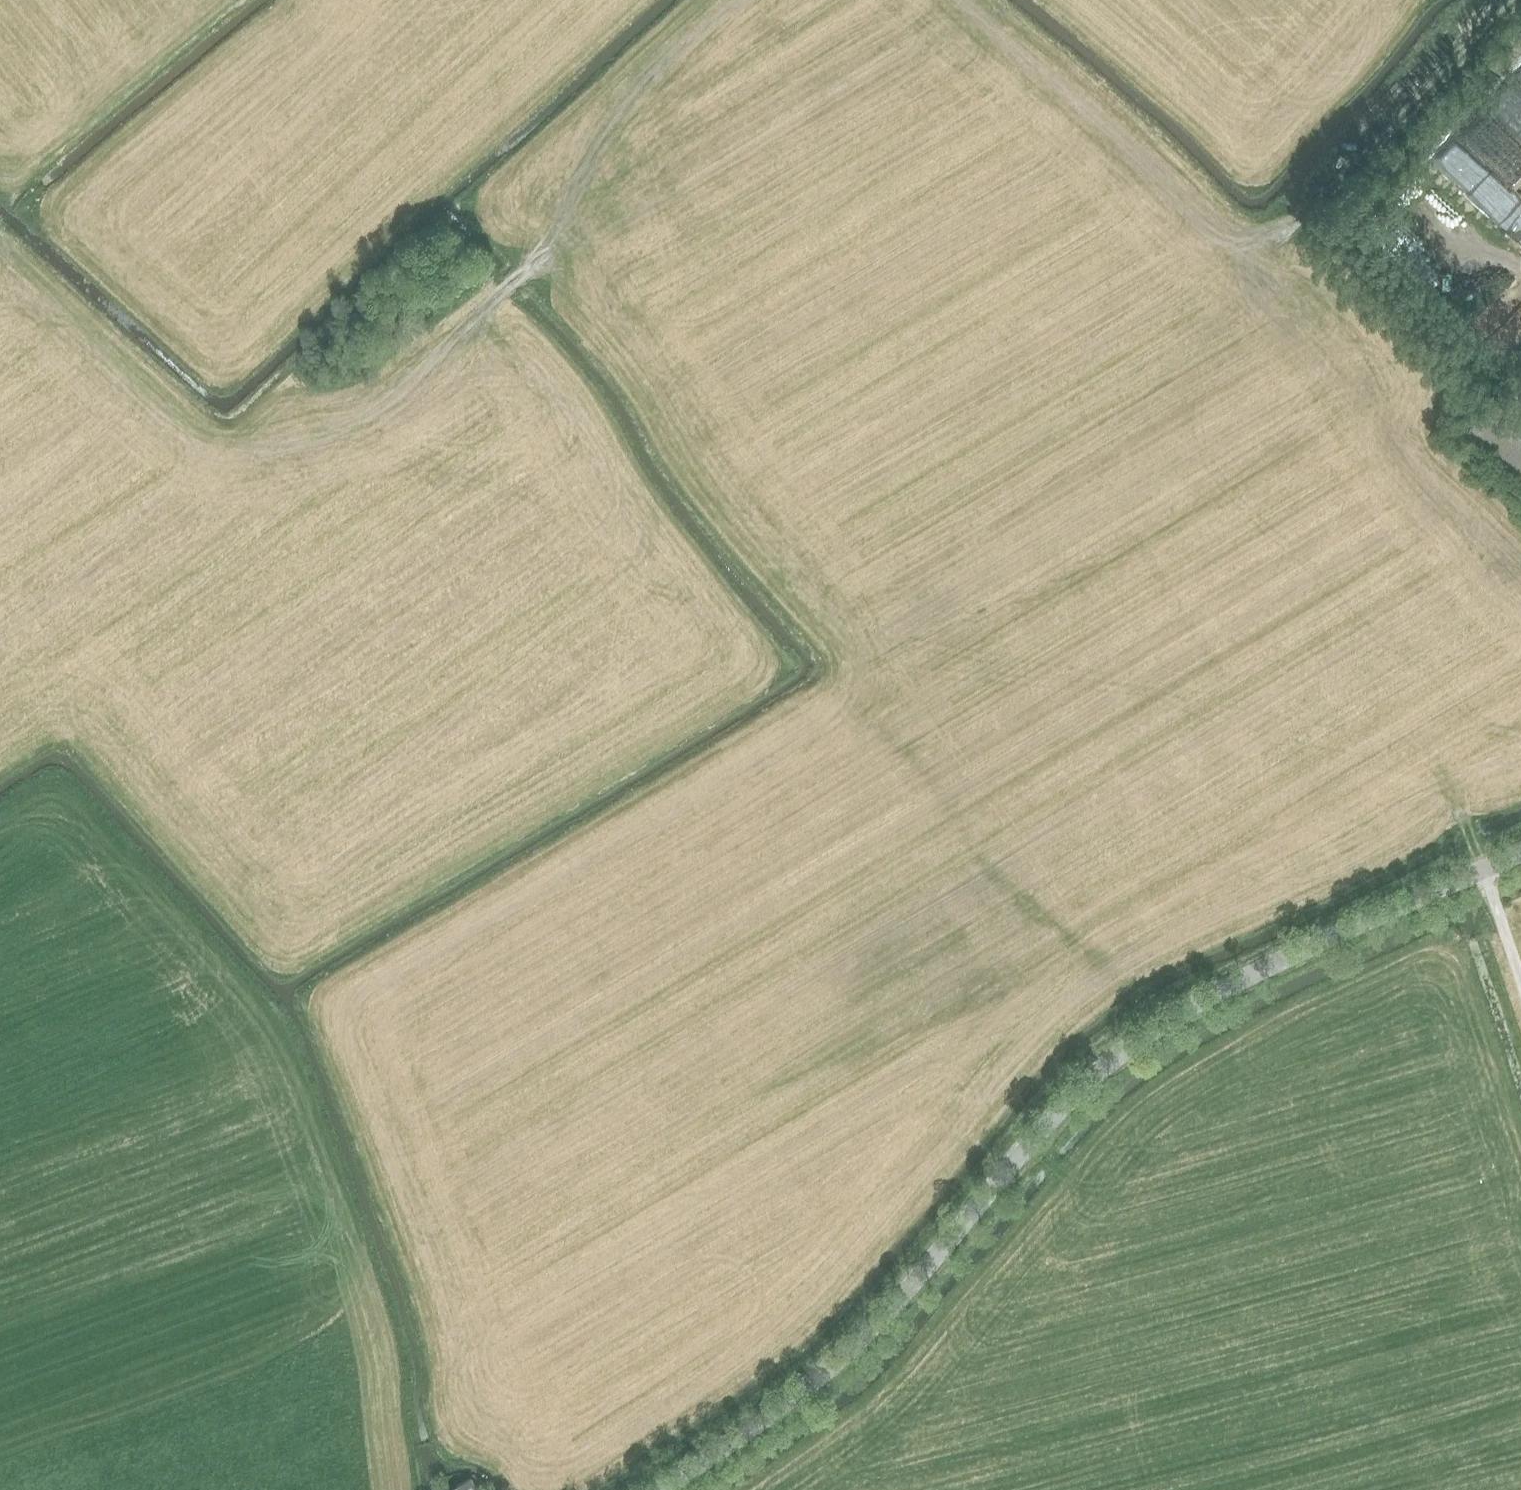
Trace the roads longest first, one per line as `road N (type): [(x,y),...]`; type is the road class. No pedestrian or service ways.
road 1 (tertiary): [(666,1489),(762,1425),(860,1343),(1089,1086),(1209,1001),(1520,856)]

